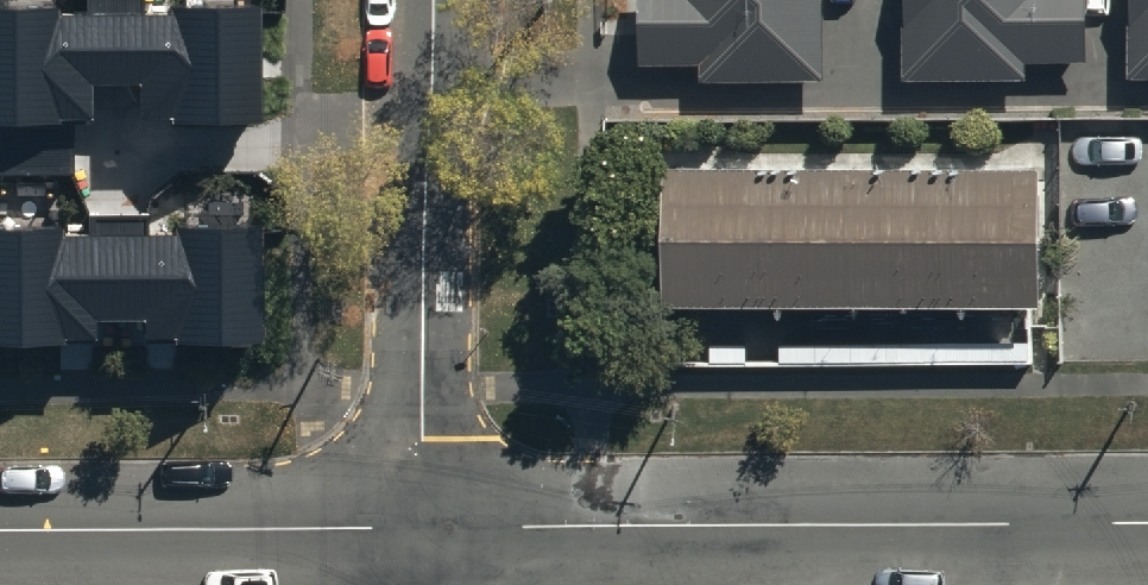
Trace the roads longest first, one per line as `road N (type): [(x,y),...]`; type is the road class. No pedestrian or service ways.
road 1 (unclassified): [(440,528),(1147,524)]
road 2 (unclassified): [(440,528),(425,440),(422,0)]
road 3 (unclassified): [(0,532),(440,528)]

